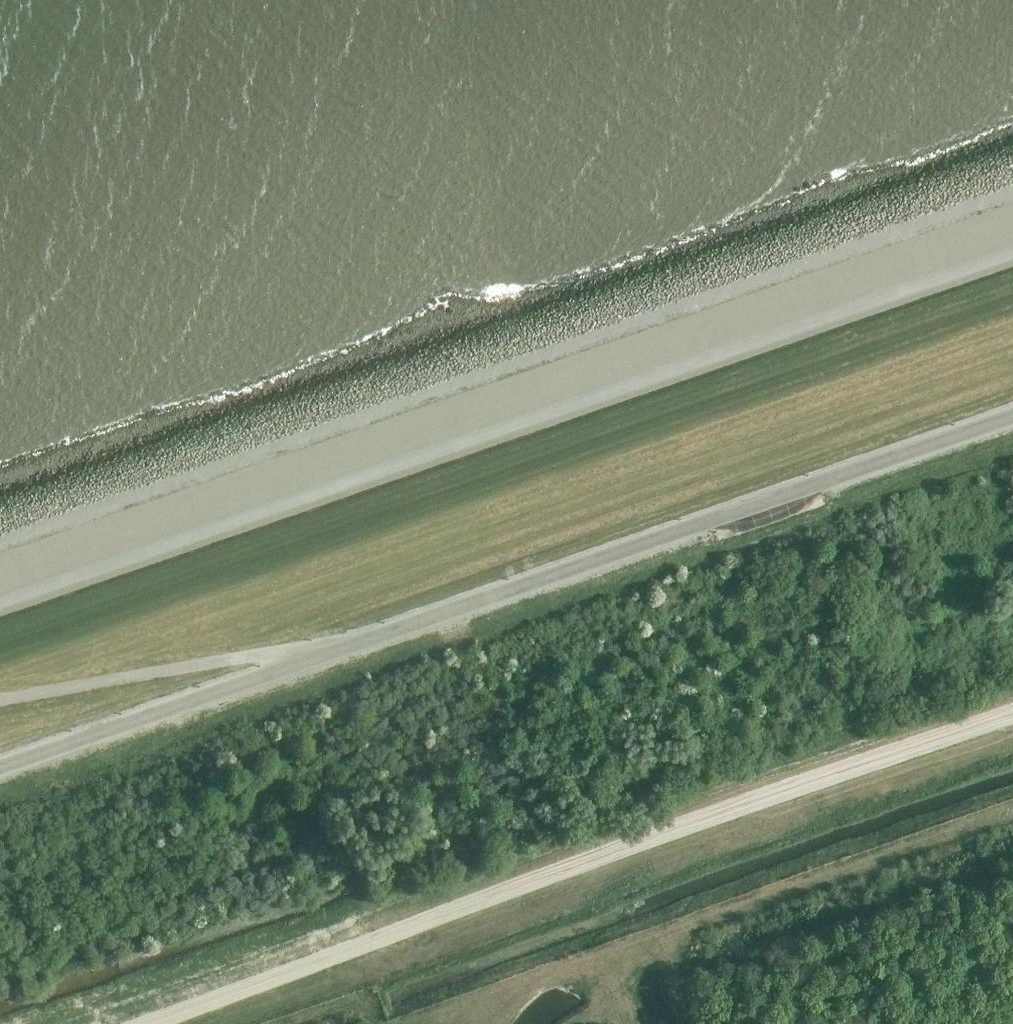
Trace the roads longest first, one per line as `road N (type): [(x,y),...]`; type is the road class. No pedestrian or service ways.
road 1 (track): [(1012,189),(0,536)]
road 2 (track): [(112,1023),(1012,712)]

